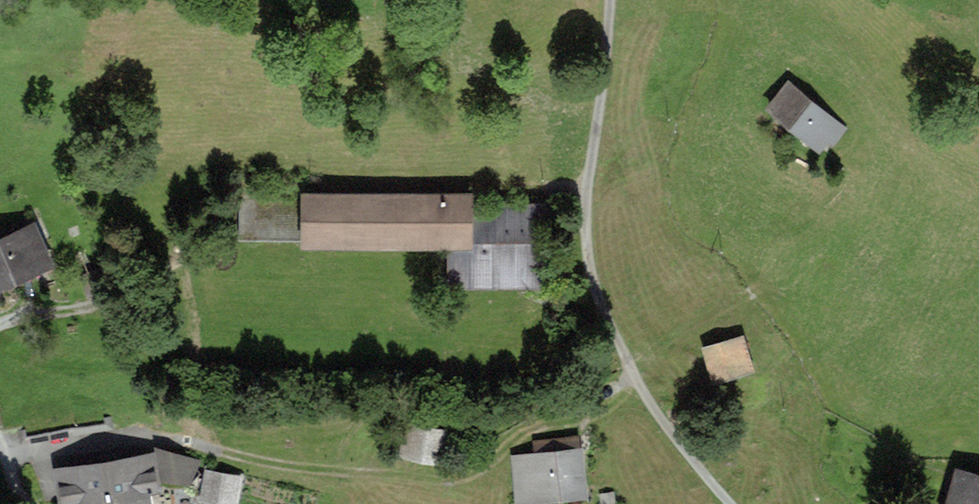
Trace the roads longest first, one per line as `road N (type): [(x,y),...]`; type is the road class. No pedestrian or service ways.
road 1 (track): [(588,258),(579,289),(559,307),(452,358),(387,363),(192,354),(84,366),(40,360),(0,341)]
road 2 (track): [(215,449),(358,474),(458,477),(635,376)]

